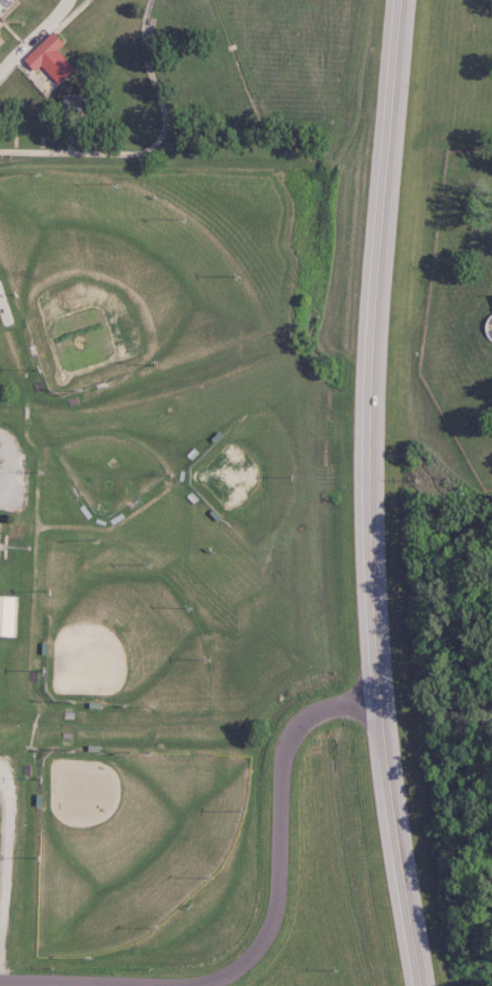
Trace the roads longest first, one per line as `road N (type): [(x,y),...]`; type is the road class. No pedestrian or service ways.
road 1 (tertiary): [(419,985),(382,747),(366,511),(402,0)]
road 2 (residential): [(377,698),(309,715),(283,745),(275,916),(237,968),(206,985)]

